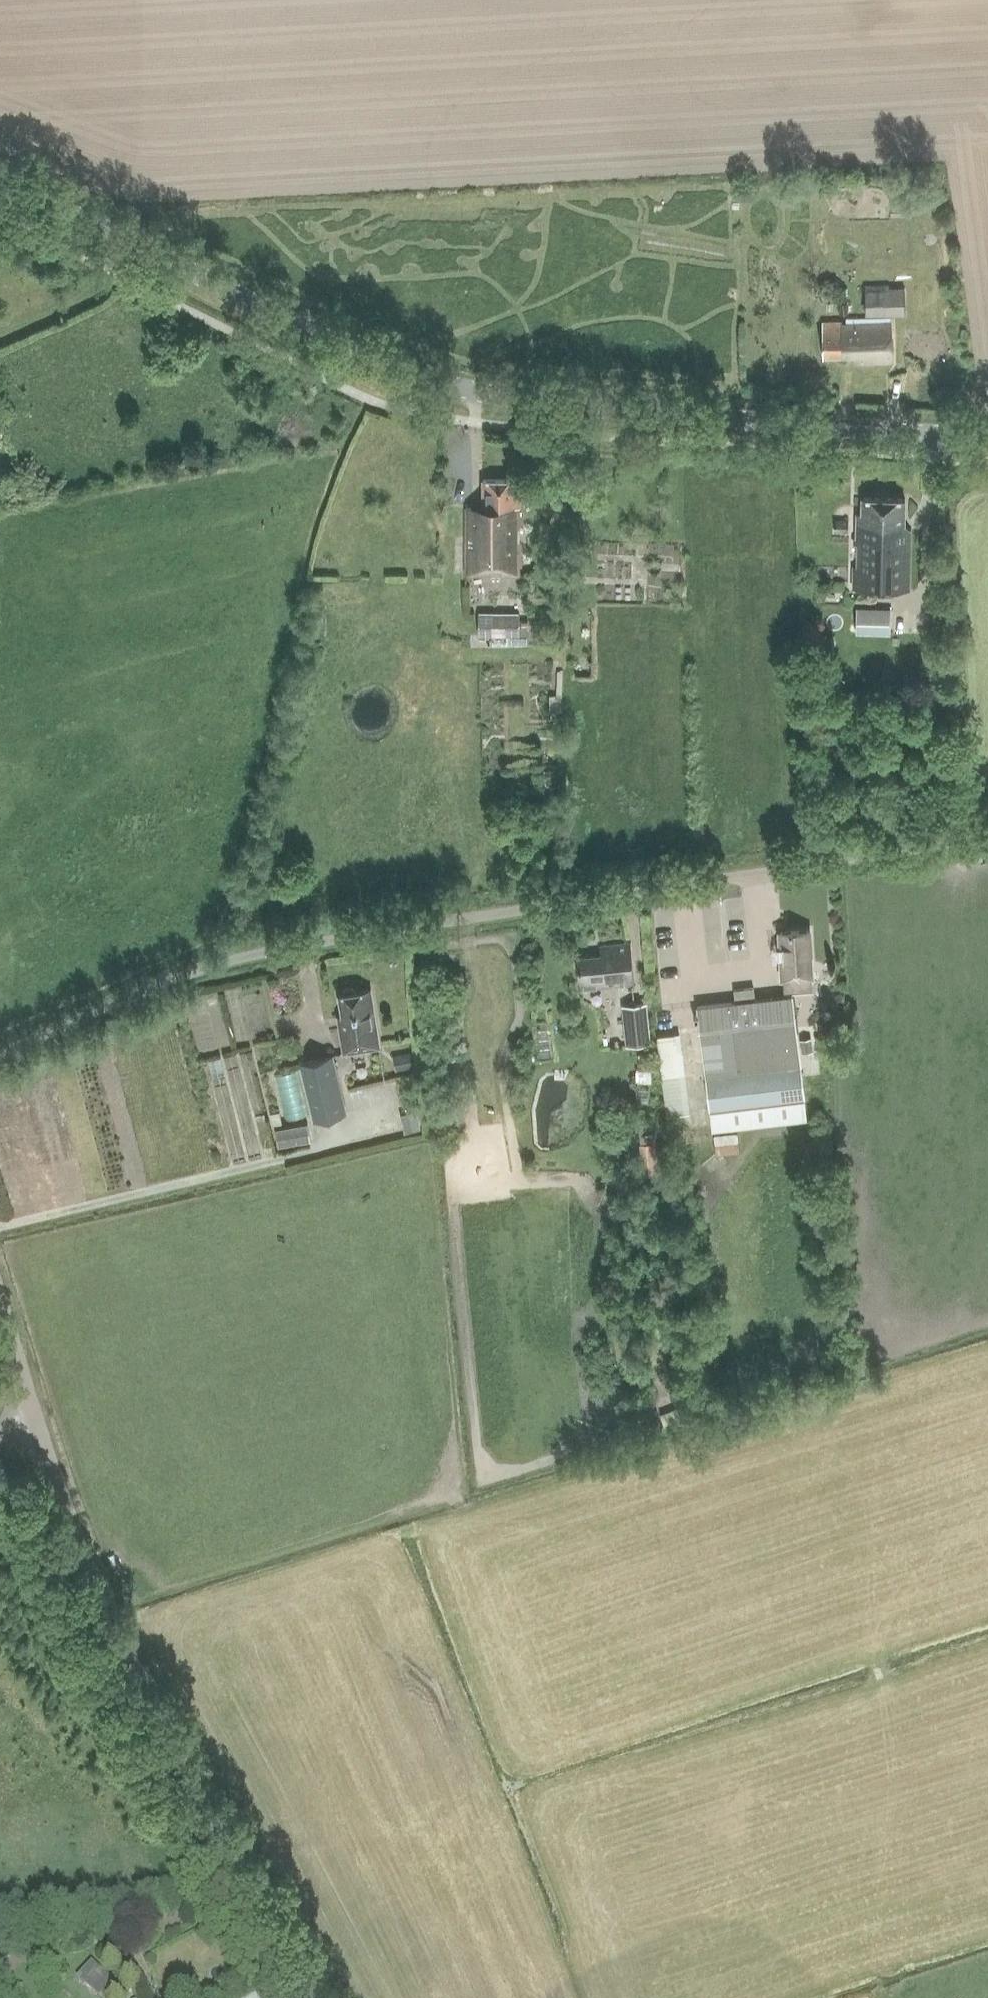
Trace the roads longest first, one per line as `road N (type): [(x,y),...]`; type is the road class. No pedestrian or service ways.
road 1 (tertiary): [(0,178),(469,392),(682,416),(987,432)]
road 2 (unclassified): [(0,1054),(224,962),(987,837)]
road 3 (tertiary): [(310,1997),(88,1576),(36,1421)]
road 4 (tertiary): [(36,1421),(0,1305)]

